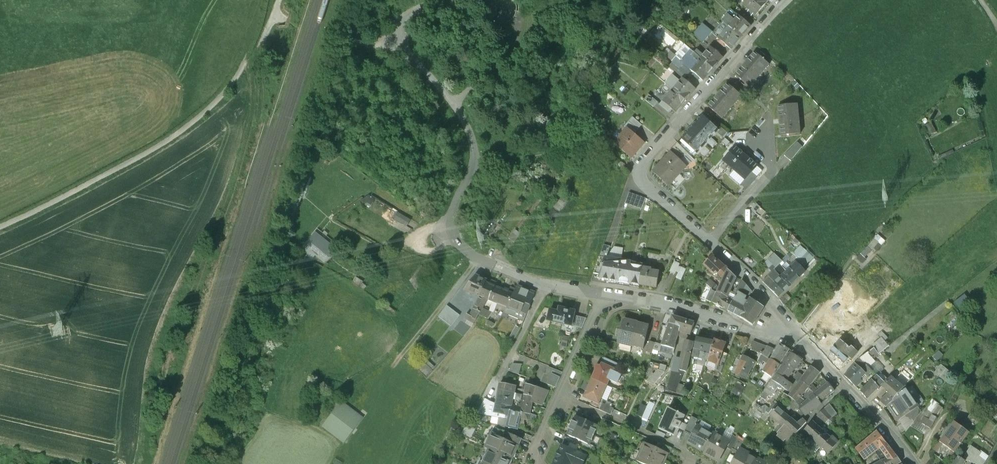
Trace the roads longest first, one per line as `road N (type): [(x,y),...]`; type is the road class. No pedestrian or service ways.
road 1 (track): [(269,6),(227,89),(189,122),(0,223)]
road 2 (residential): [(778,0),(635,167),(710,237)]
road 3 (unclassified): [(509,267),(475,253),(451,231),(448,213),(471,155),(470,138),(426,66),(390,43)]
road 4 (residential): [(797,341),(691,306),(603,293)]
road 5 (residential): [(603,293),(529,463)]
road 6 (residential): [(912,463),(879,419),(797,341)]
road 7 (residential): [(710,237),(797,341)]
road 8 (residential): [(710,237),(767,172),(762,126)]
road 9 (track): [(269,6),(390,43)]

